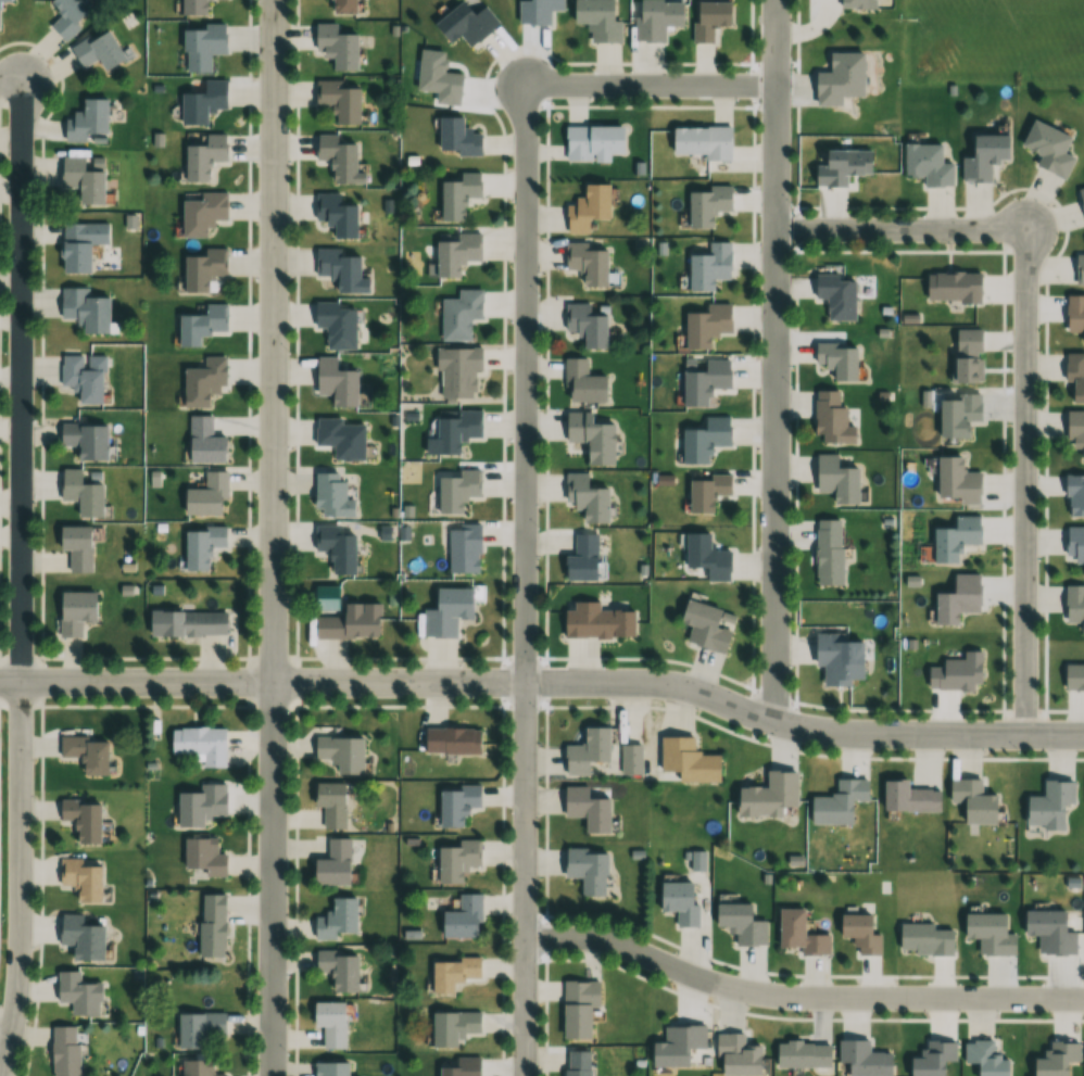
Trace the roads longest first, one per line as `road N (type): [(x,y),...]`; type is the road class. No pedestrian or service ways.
road 1 (residential): [(0,682),(635,683),(808,730),(1083,735)]
road 2 (residential): [(273,1075),(273,0)]
road 3 (residential): [(23,84),(21,936),(5,1075)]
road 4 (residential): [(524,1075),(525,84)]
road 5 (residential): [(776,723),(776,0)]
road 6 (residential): [(524,936),(616,942),(697,977),(765,993),(1083,999)]
road 7 (residential): [(1024,735),(1026,228)]
road 8 (residential): [(525,84),(776,87)]
road 9 (residential): [(1026,228),(776,228)]

